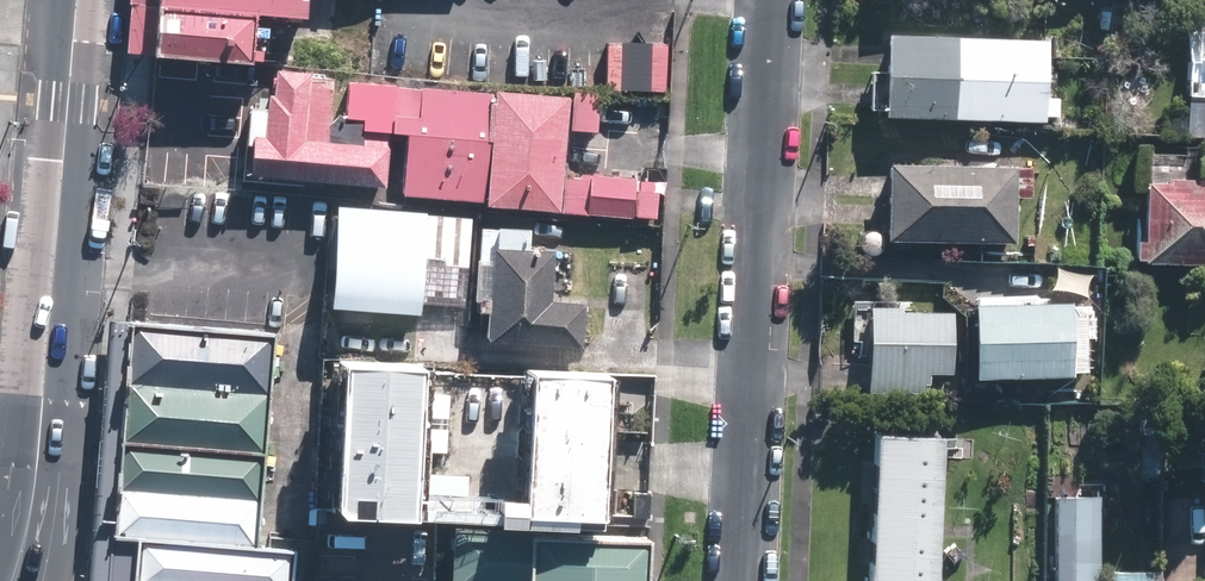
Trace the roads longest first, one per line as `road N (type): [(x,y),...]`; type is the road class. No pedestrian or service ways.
road 1 (residential): [(767,0),(740,580)]
road 2 (secondary): [(33,508),(76,0)]

